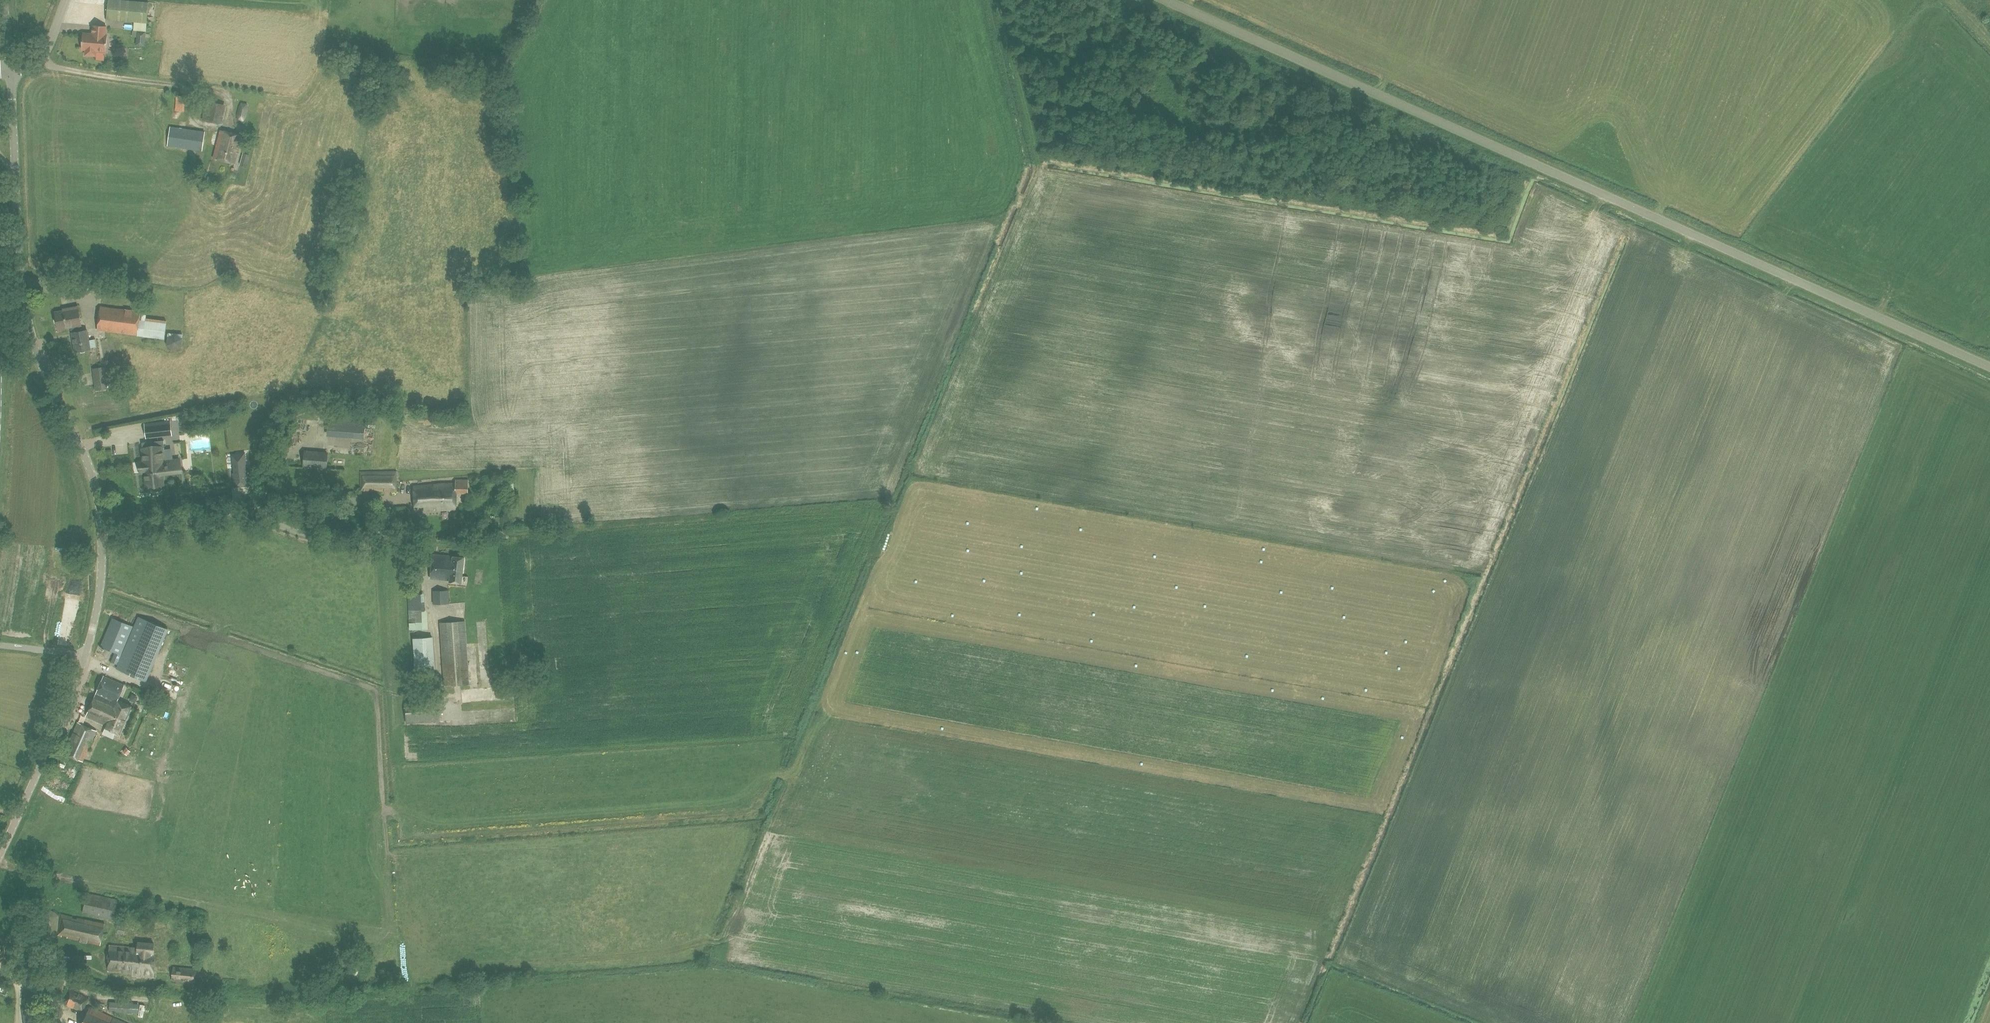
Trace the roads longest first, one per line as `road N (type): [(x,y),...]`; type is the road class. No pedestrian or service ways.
road 1 (unclassified): [(1989,367),(1164,0)]
road 2 (unclassified): [(88,656),(102,579),(100,506),(25,309),(12,67)]
road 3 (unclassified): [(0,858),(64,729),(88,656)]

